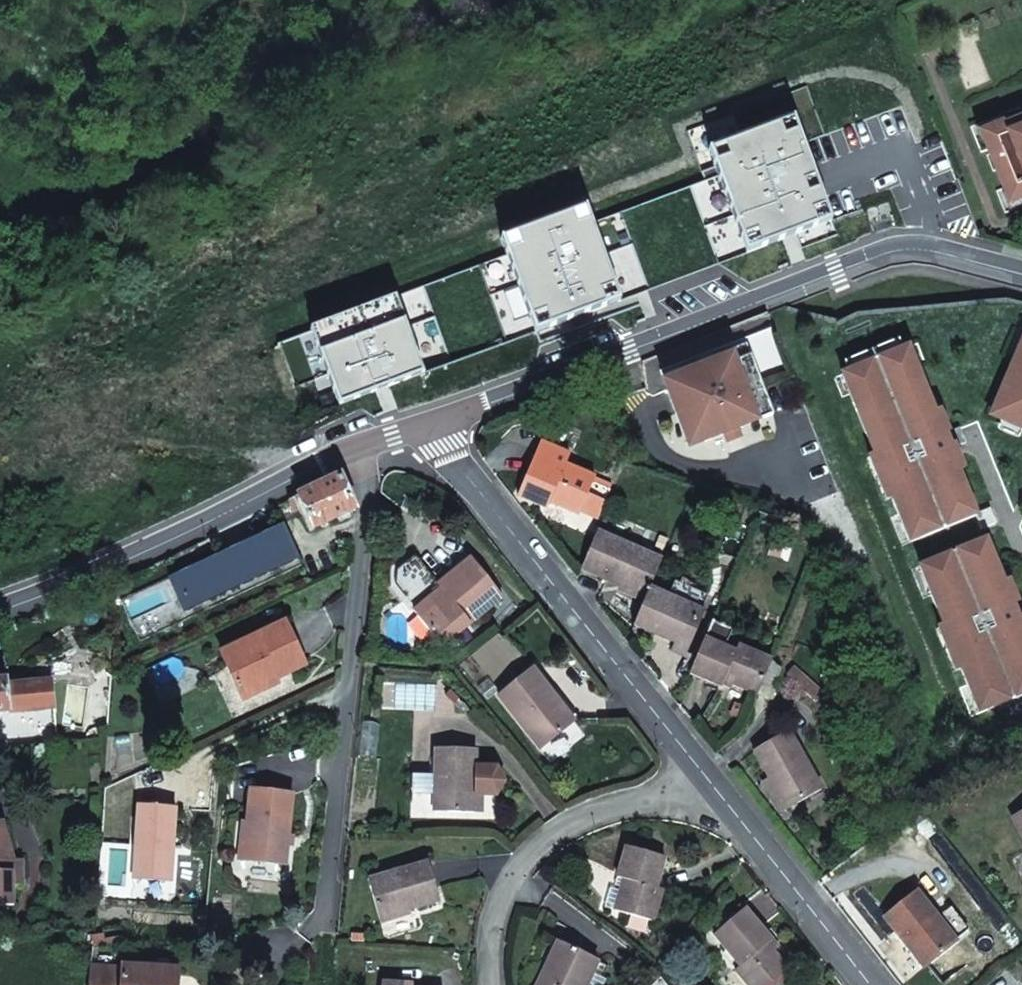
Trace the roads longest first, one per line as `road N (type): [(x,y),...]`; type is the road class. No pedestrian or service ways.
road 1 (unclassified): [(1021,270),(912,246),(428,420)]
road 2 (residential): [(379,439),(322,930)]
road 3 (residential): [(706,777),(428,420)]
road 4 (unclassified): [(379,439),(0,601)]
road 5 (residential): [(492,984),(486,943),(510,863),(550,833),(624,799),(706,777)]
road 6 (residential): [(872,984),(706,777)]

